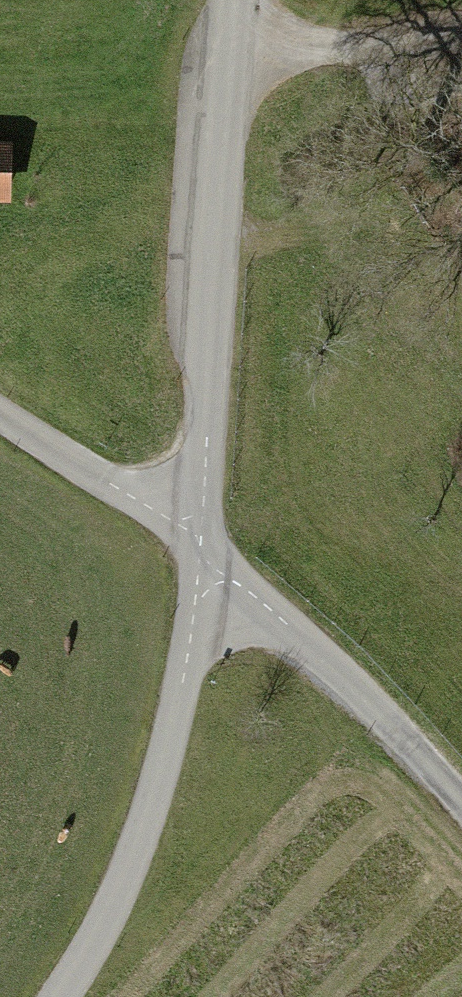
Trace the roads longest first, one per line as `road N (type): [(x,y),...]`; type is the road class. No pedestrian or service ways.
road 1 (track): [(201,551),(239,0)]
road 2 (track): [(54,996),(96,940),(151,806),(186,662),(201,551)]
road 3 (track): [(461,809),(276,615),(201,551)]
road 4 (track): [(201,551),(0,411)]
road 5 (track): [(236,48),(362,38),(461,3)]

